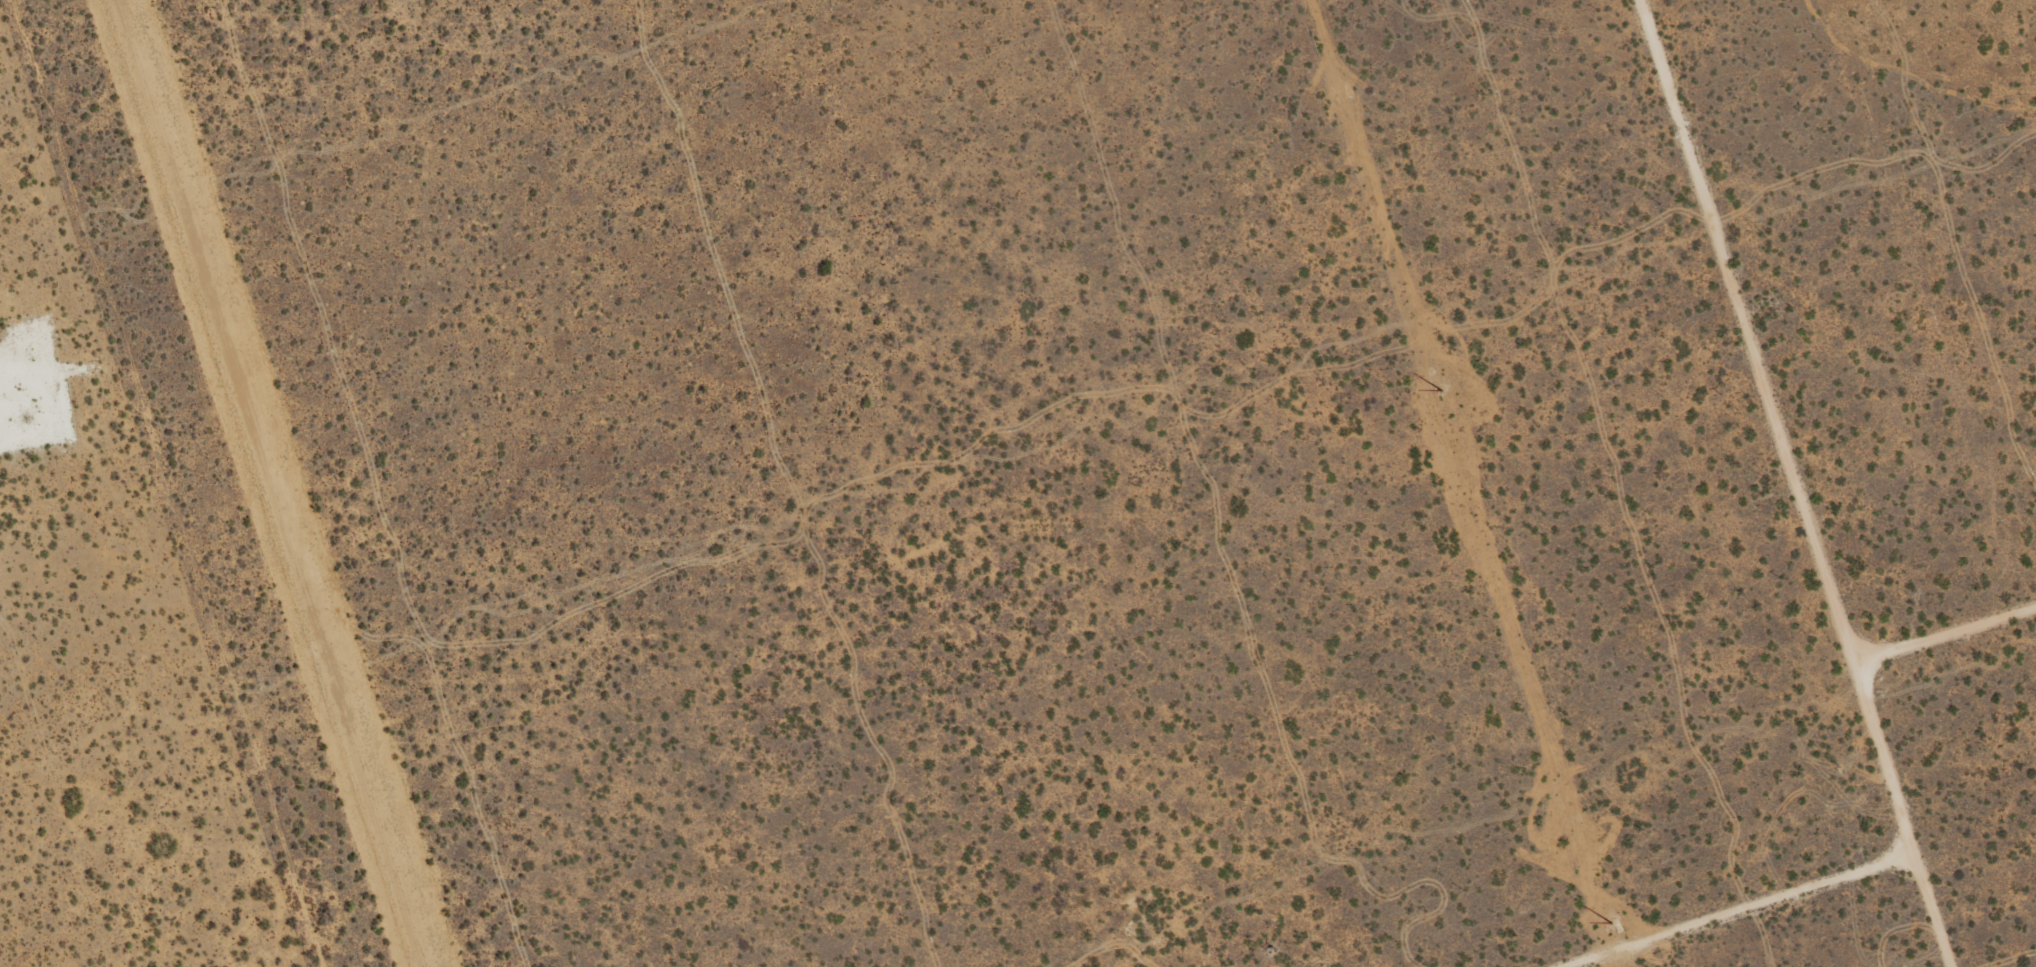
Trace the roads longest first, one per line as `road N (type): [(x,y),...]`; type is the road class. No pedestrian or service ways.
road 1 (track): [(1644,0),(1958,966)]
road 2 (track): [(1920,854),(1587,966)]
road 3 (track): [(1867,672),(2035,617)]

